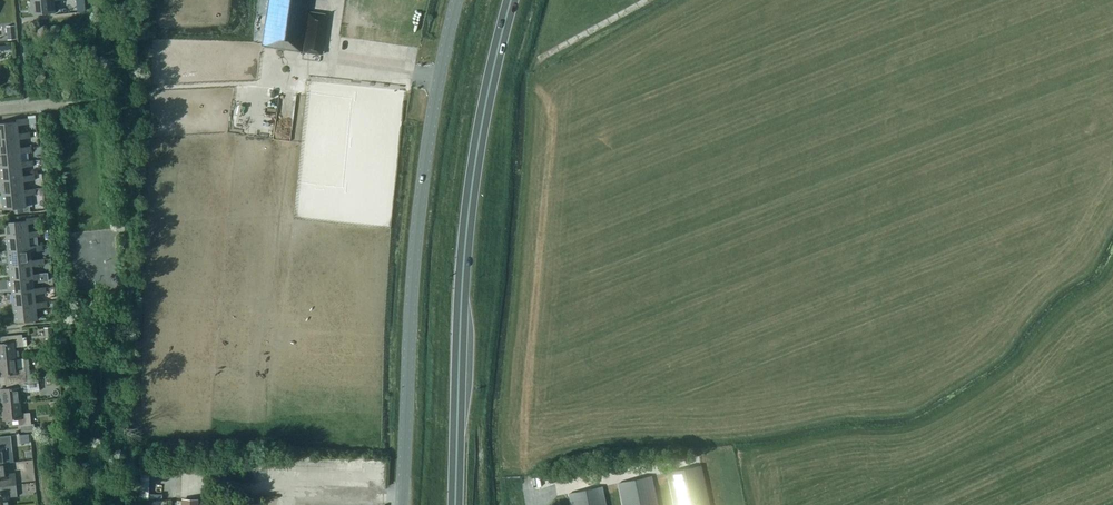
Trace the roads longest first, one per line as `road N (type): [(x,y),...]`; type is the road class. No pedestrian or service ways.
road 1 (trunk): [(455,504),(464,254),(483,118),(511,0)]
road 2 (tertiary): [(402,504),(419,215),(457,0)]

